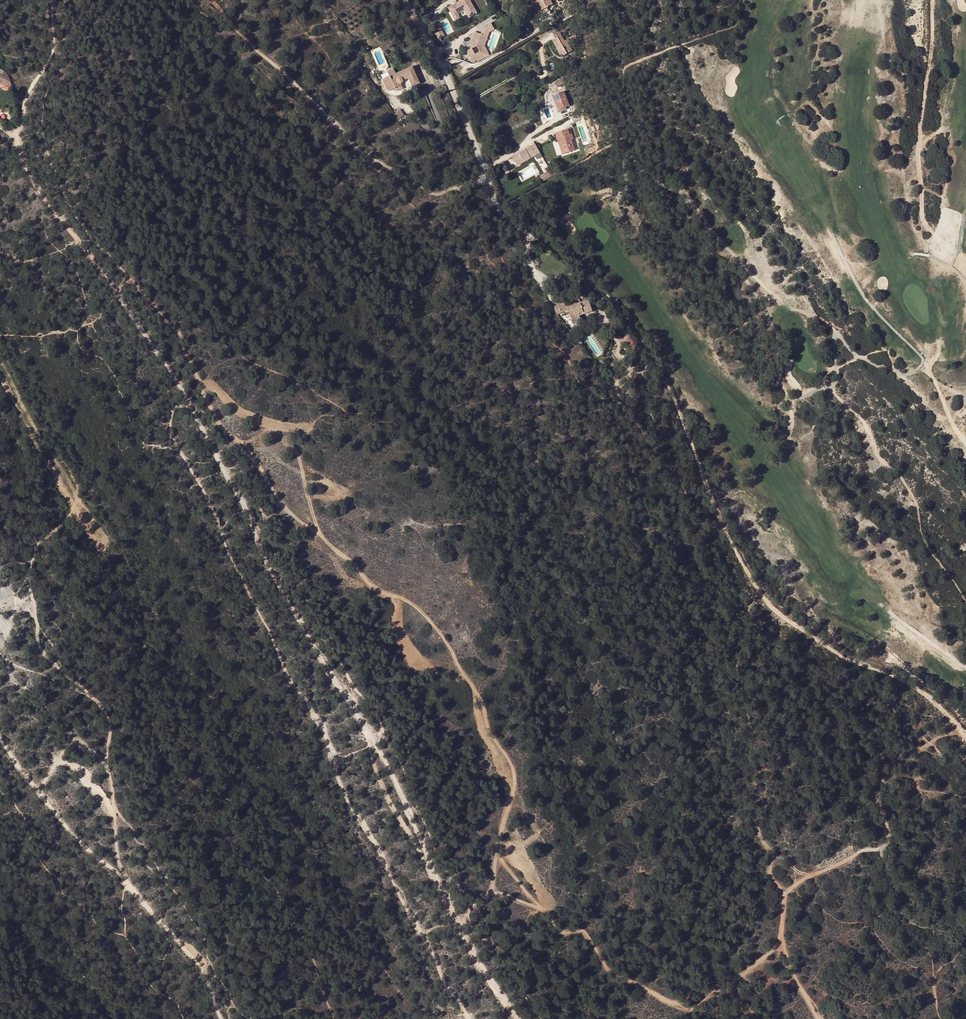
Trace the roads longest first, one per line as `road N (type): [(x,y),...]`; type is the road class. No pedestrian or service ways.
road 1 (track): [(512,1018),(434,878),(396,776),(271,568),(248,505),(182,389),(24,162),(13,135),(53,57),(54,0)]
road 2 (track): [(175,329),(218,421),(248,443),(290,443),(323,540),(366,584),(415,605),(441,637),(479,697),(485,729),(514,768),(491,889),(457,921)]
road 3 (track): [(182,389),(173,407),(179,449),(325,730),(337,778),(467,1018)]
road 4 (track): [(958,728),(879,783),(886,840),(787,887),(775,946),(712,998),(679,1003),(614,969),(587,933),(560,929),(497,850)]
road 5 (track): [(615,303),(665,379),(735,553),(765,601),(857,664),(920,689),(965,735)]
road 6 (unclassified): [(615,303),(506,221),(445,73),(402,0)]
road 7 (track): [(0,736),(39,792),(206,970),(221,1018)]
road 8 (track): [(212,0),(353,145),(436,195),(486,179)]
road 9 (track): [(781,893),(774,851),(757,823),(769,748),(729,638),(744,604)]
road 10 (track): [(127,879),(116,844),(112,777),(92,748),(82,740),(69,744),(39,792)]
road 11 (track): [(323,540),(283,505),(248,443)]

